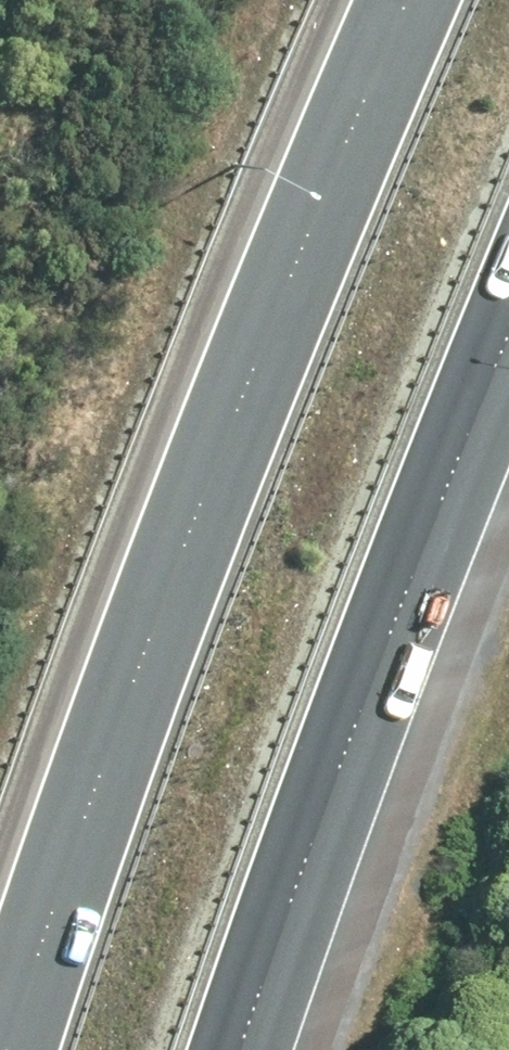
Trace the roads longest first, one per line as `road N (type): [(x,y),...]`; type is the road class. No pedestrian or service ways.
road 1 (motorway): [(10,1049),(138,667),(412,0)]
road 2 (motorway): [(508,335),(327,796),(244,1049)]

